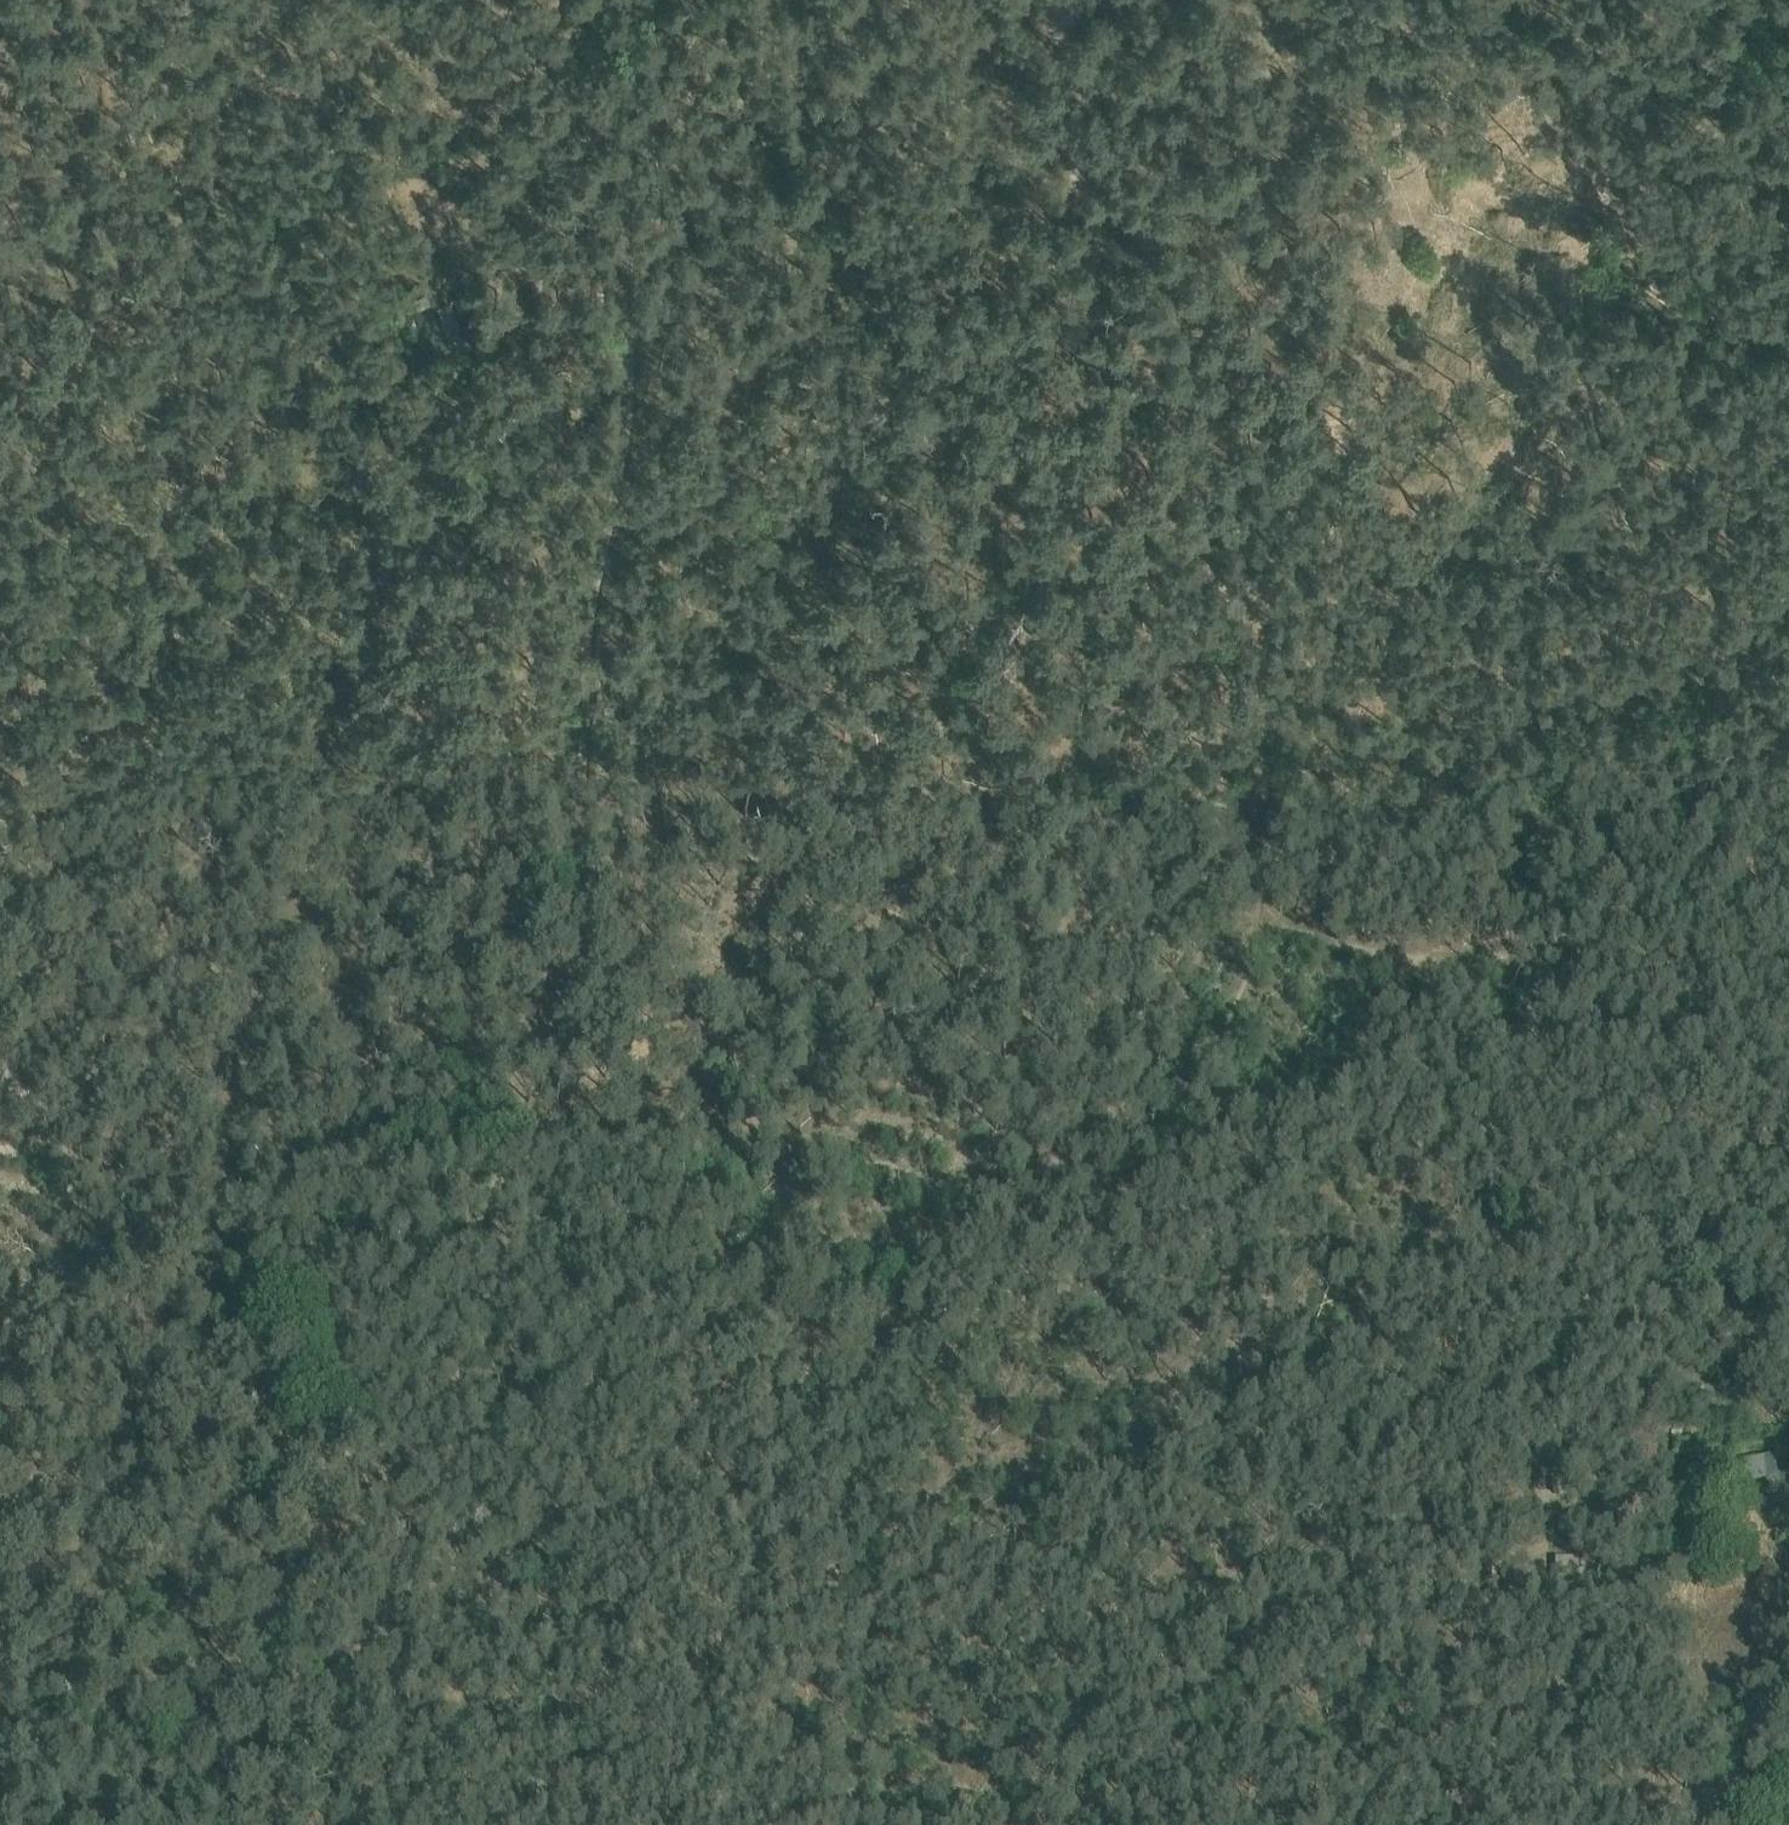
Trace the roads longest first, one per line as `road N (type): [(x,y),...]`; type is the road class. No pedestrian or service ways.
road 1 (track): [(1788,937),(1674,654),(1539,672),(1248,622),(1195,343),(1063,113),(1057,0)]

